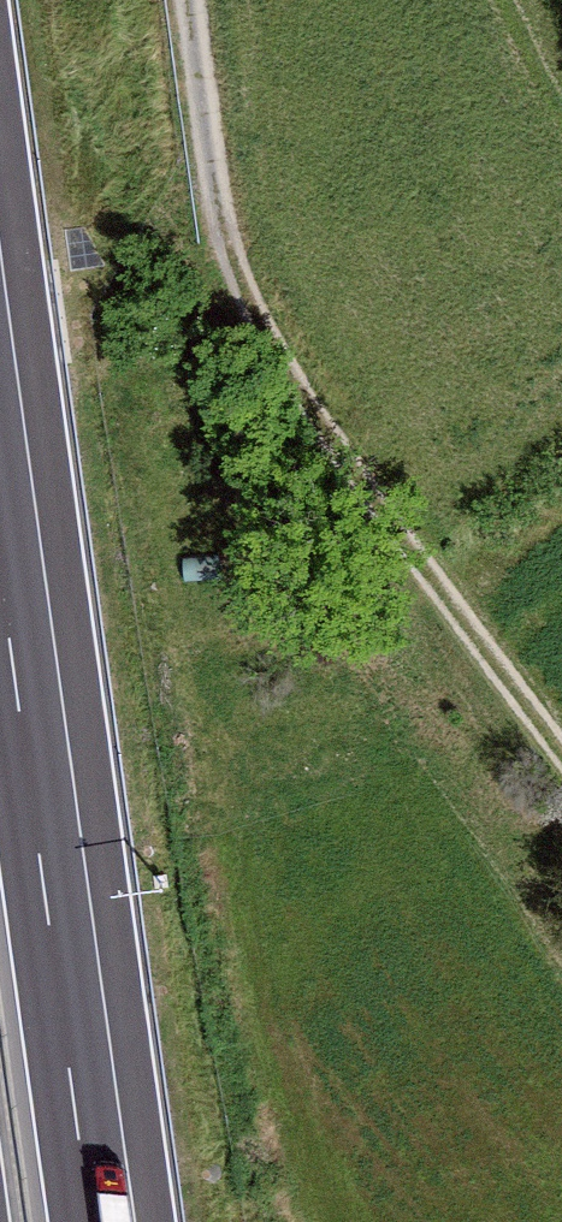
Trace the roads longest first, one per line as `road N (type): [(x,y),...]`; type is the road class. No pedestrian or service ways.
road 1 (track): [(188,0),(224,230),(250,303),(299,394),(561,750)]
road 2 (motorway): [(91,1221),(0,564)]

